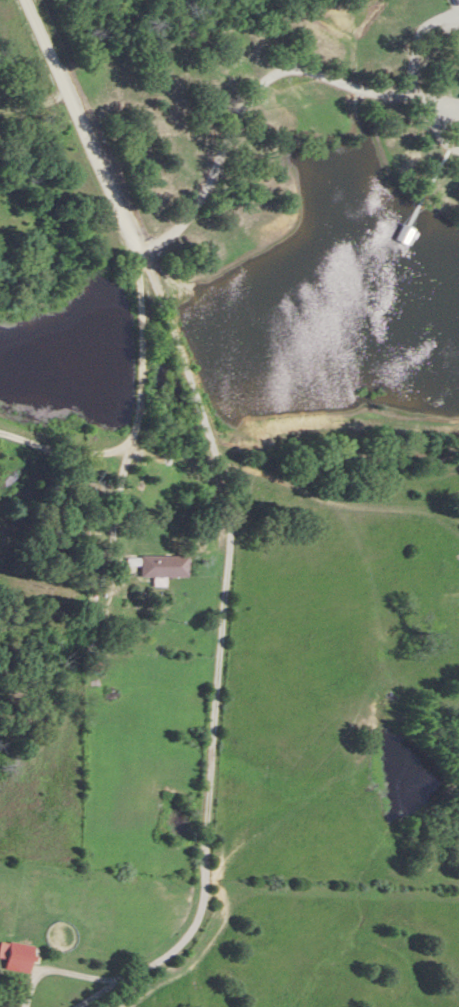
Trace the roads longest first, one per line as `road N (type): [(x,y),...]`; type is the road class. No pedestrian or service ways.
road 1 (residential): [(119,981),(190,935),(206,895),(231,480)]
road 2 (residential): [(232,464),(209,437),(169,314),(27,0)]
road 3 (residential): [(458,148),(447,145),(434,101),(420,91),(374,94),(296,68),(276,71),(242,115),(186,222),(143,254)]
road 4 (residential): [(219,455),(248,449),(298,418),(390,411),(458,427)]
road 5 (residential): [(232,464),(324,502),(442,510)]
road 6 (residential): [(80,1006),(119,981),(46,970),(26,1006)]
road 7 (residential): [(134,447),(115,519),(118,546),(131,564)]

